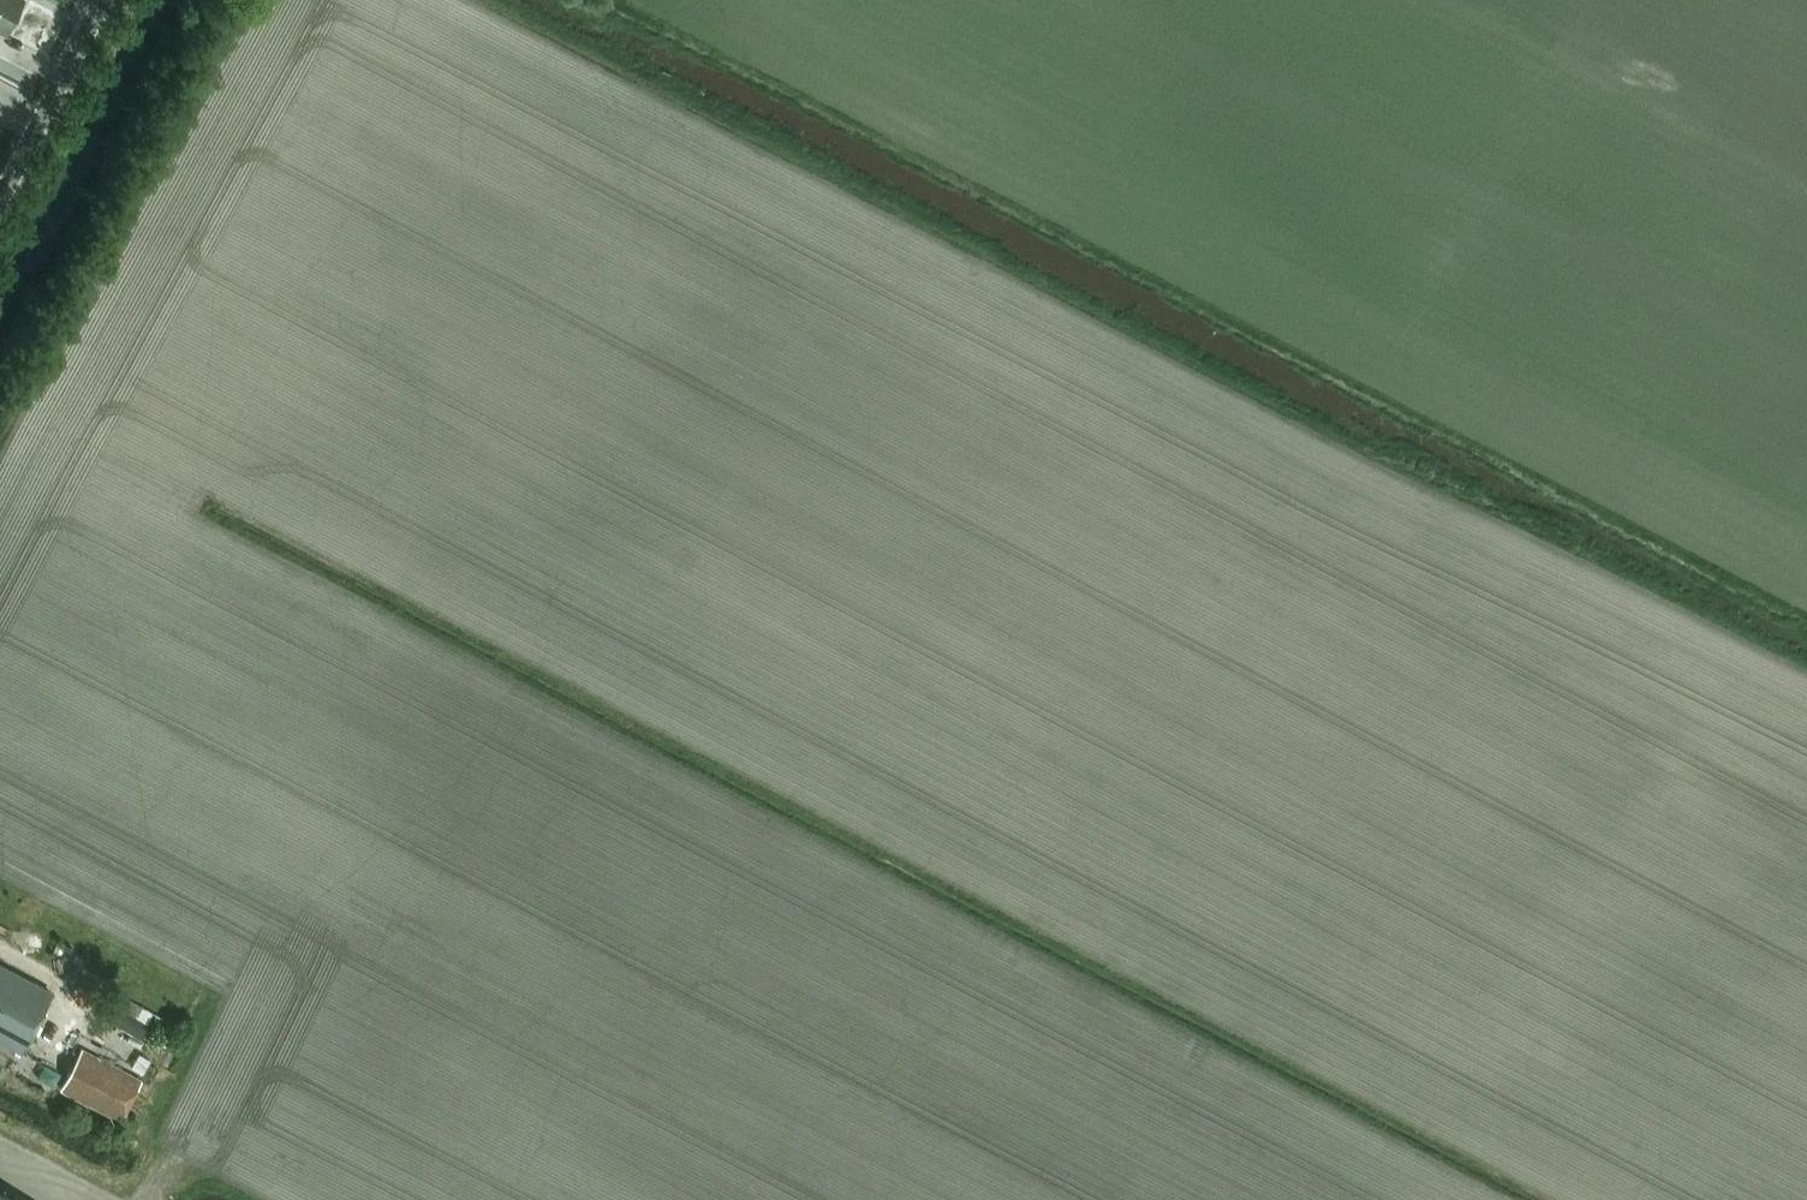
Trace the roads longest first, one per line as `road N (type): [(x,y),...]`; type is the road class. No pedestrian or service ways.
road 1 (tertiary): [(0,197),(102,0)]

